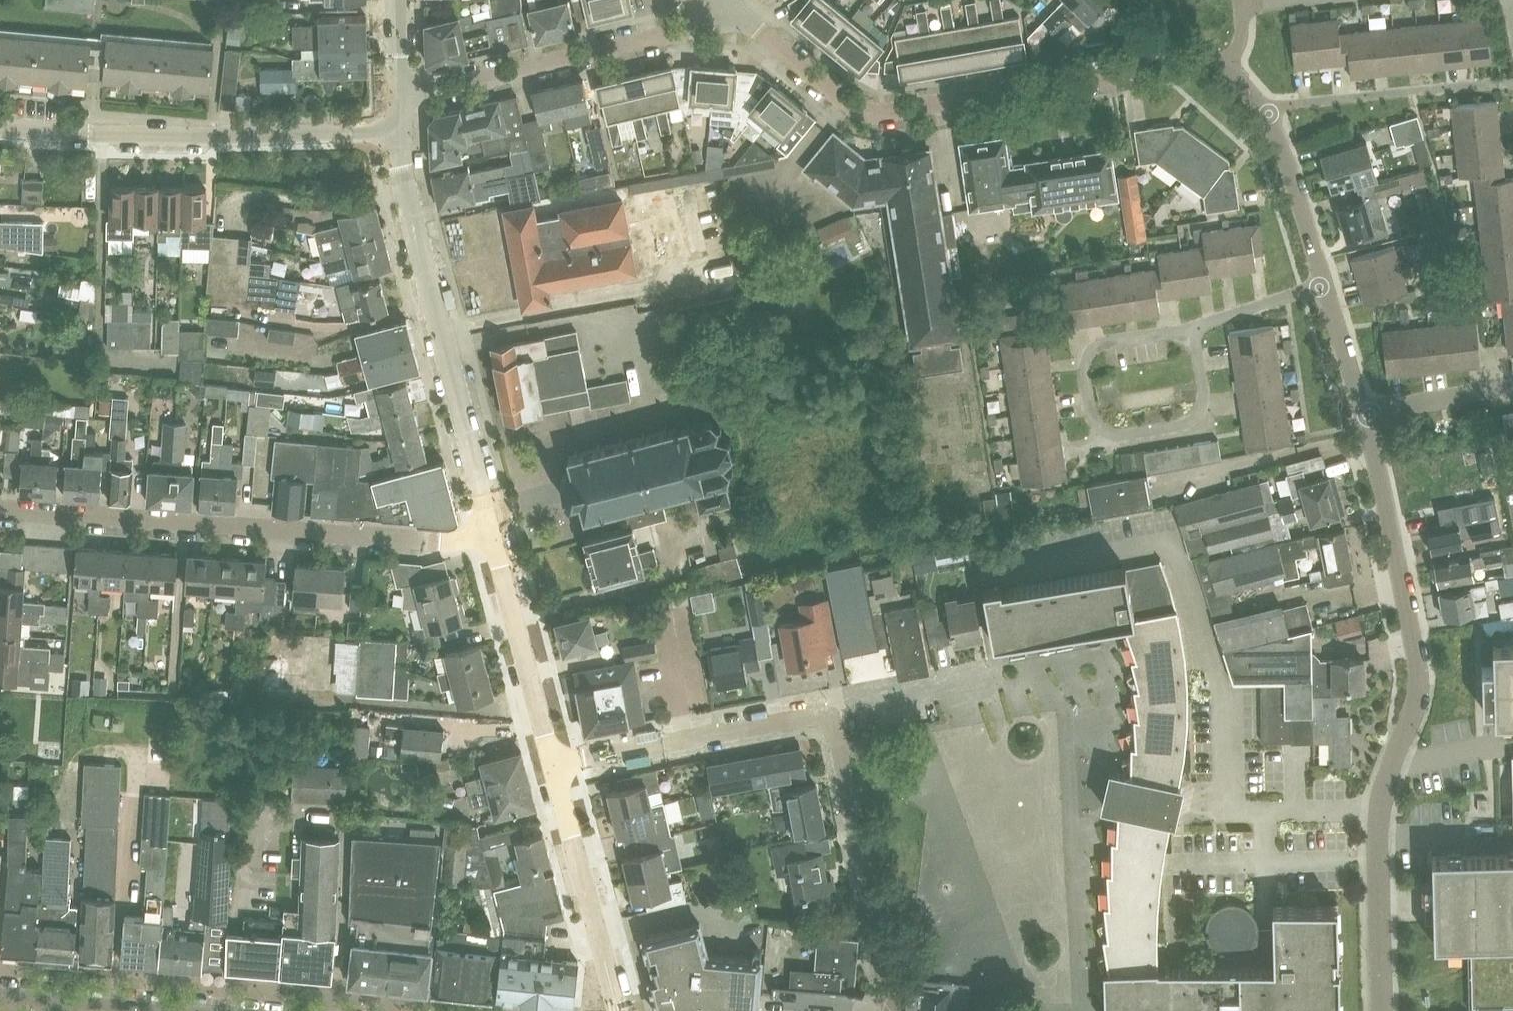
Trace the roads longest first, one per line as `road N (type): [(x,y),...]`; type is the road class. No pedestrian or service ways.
road 1 (residential): [(1383,1010),(1379,809),(1420,696),(1419,658),(1370,415)]
road 2 (residential): [(885,975),(825,708),(553,756)]
road 3 (residential): [(495,529),(443,542),(0,514)]
road 4 (residential): [(726,18),(761,32),(869,114),(1107,78),(1133,71),(1155,46)]
road 5 (residential): [(402,126),(211,136),(0,130)]
road 6 (residential): [(402,99),(726,18)]
road 7 (residential): [(1197,326),(1093,348),(1085,361),(1092,428),(1106,441),(1184,425),(1204,395)]
road 8 (tertiary): [(616,1010),(553,756)]
road 9 (residential): [(1512,83),(1267,108)]
road 10 (tertiary): [(553,756),(495,529)]
road 11 (tertiary): [(439,331),(402,126)]
road 12 (unclassified): [(439,331),(644,295)]
road 13 (tertiary): [(495,529),(439,331)]
road 14 (residential): [(1323,286),(1267,108)]
road 15 (residential): [(1370,415),(1512,389)]
road 16 (residential): [(1370,415),(1323,286)]
road 17 (residential): [(1197,326),(1323,286)]

